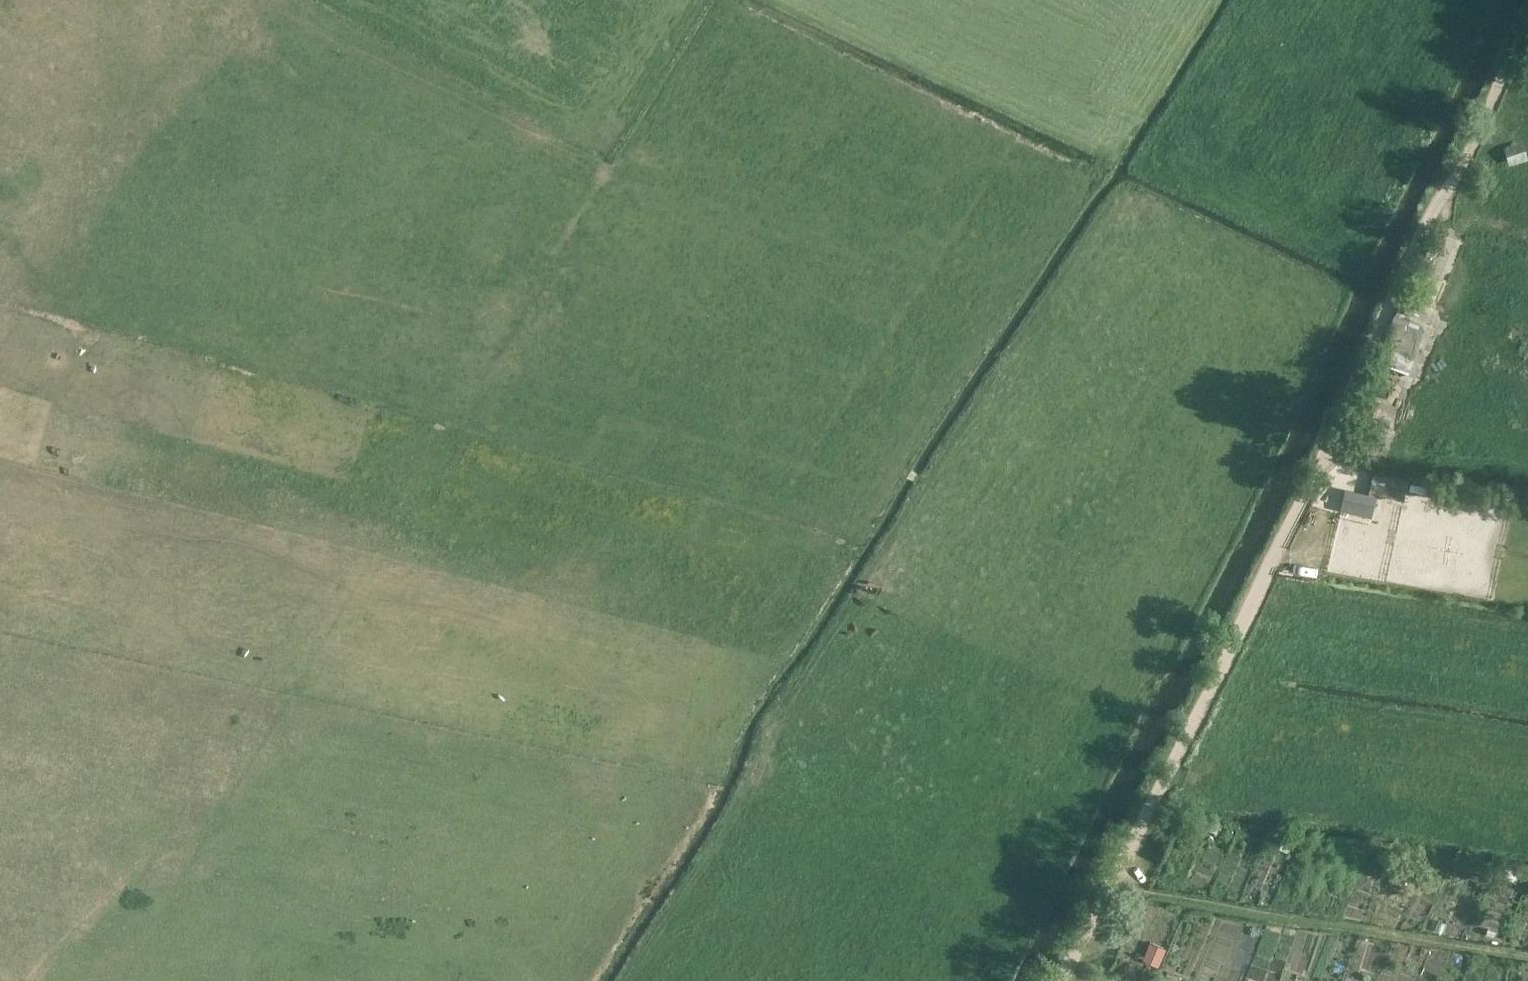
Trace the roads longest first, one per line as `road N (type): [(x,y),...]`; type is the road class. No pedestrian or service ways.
road 1 (track): [(1059,980),(1527,26)]
road 2 (track): [(1527,950),(1108,885)]

